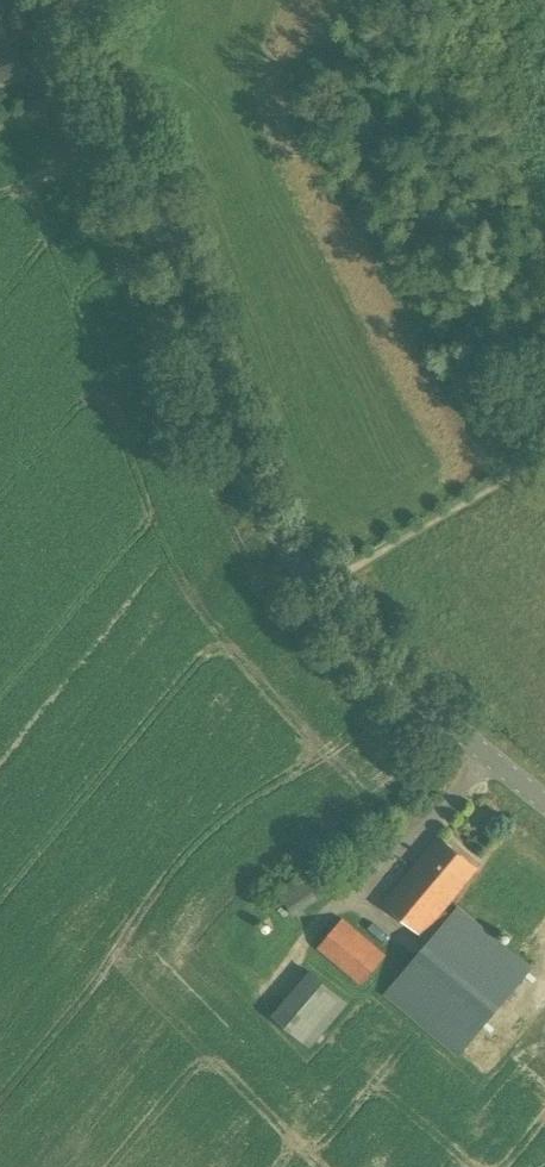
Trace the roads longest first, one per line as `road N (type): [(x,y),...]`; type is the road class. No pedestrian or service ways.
road 1 (tertiary): [(544,797),(367,649),(309,586),(256,490),(83,0)]

